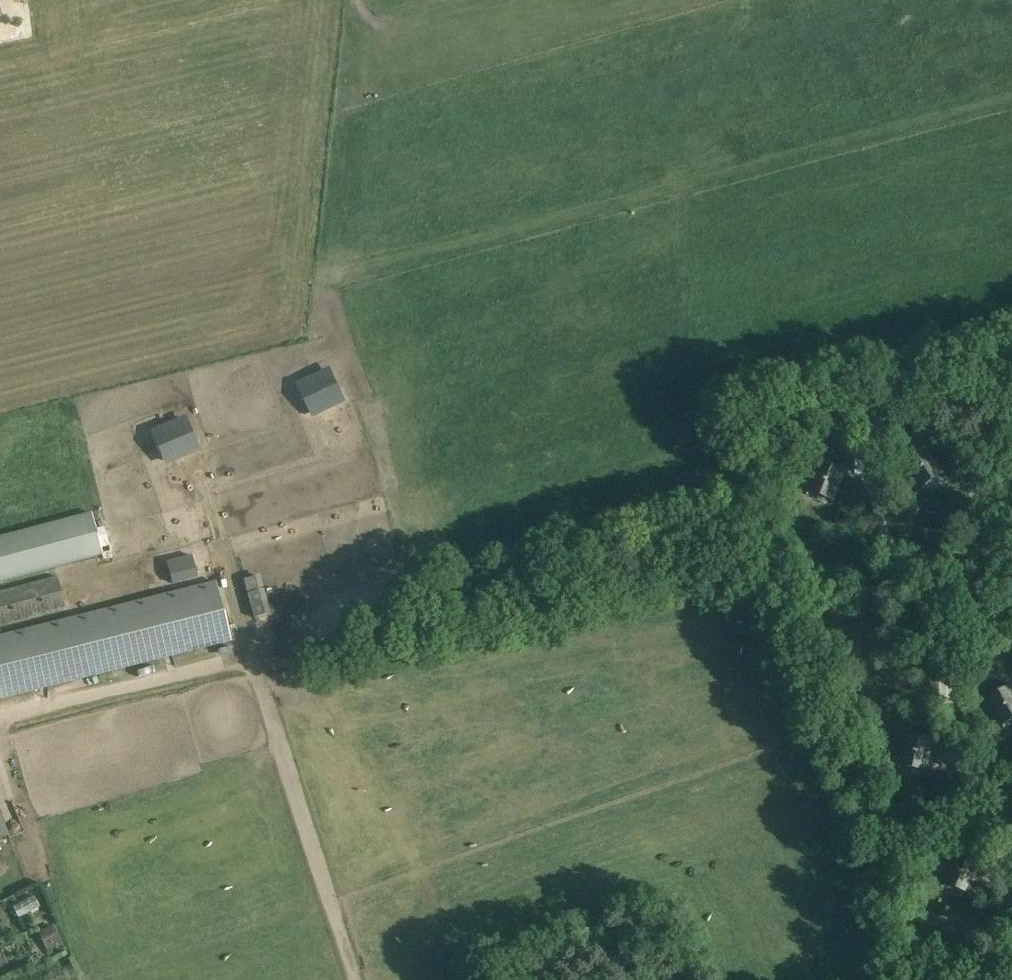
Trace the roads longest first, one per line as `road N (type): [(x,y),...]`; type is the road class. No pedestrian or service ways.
road 1 (track): [(1011,946),(928,625),(880,518),(877,457),(892,391),(916,357),(1011,319)]

